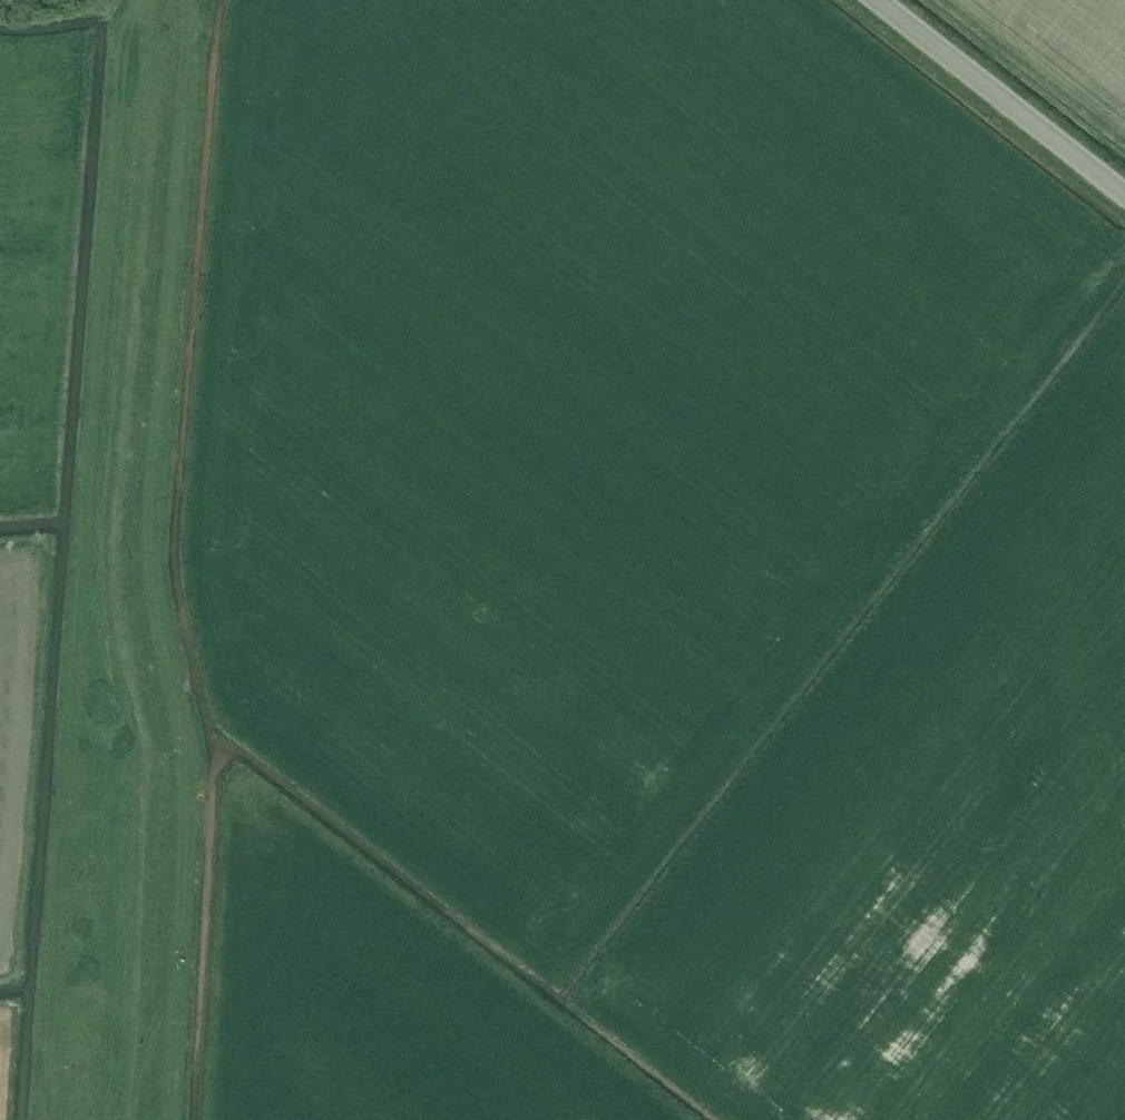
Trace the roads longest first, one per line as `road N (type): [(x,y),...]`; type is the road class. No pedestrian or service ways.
road 1 (tertiary): [(1124,193),(878,0)]

